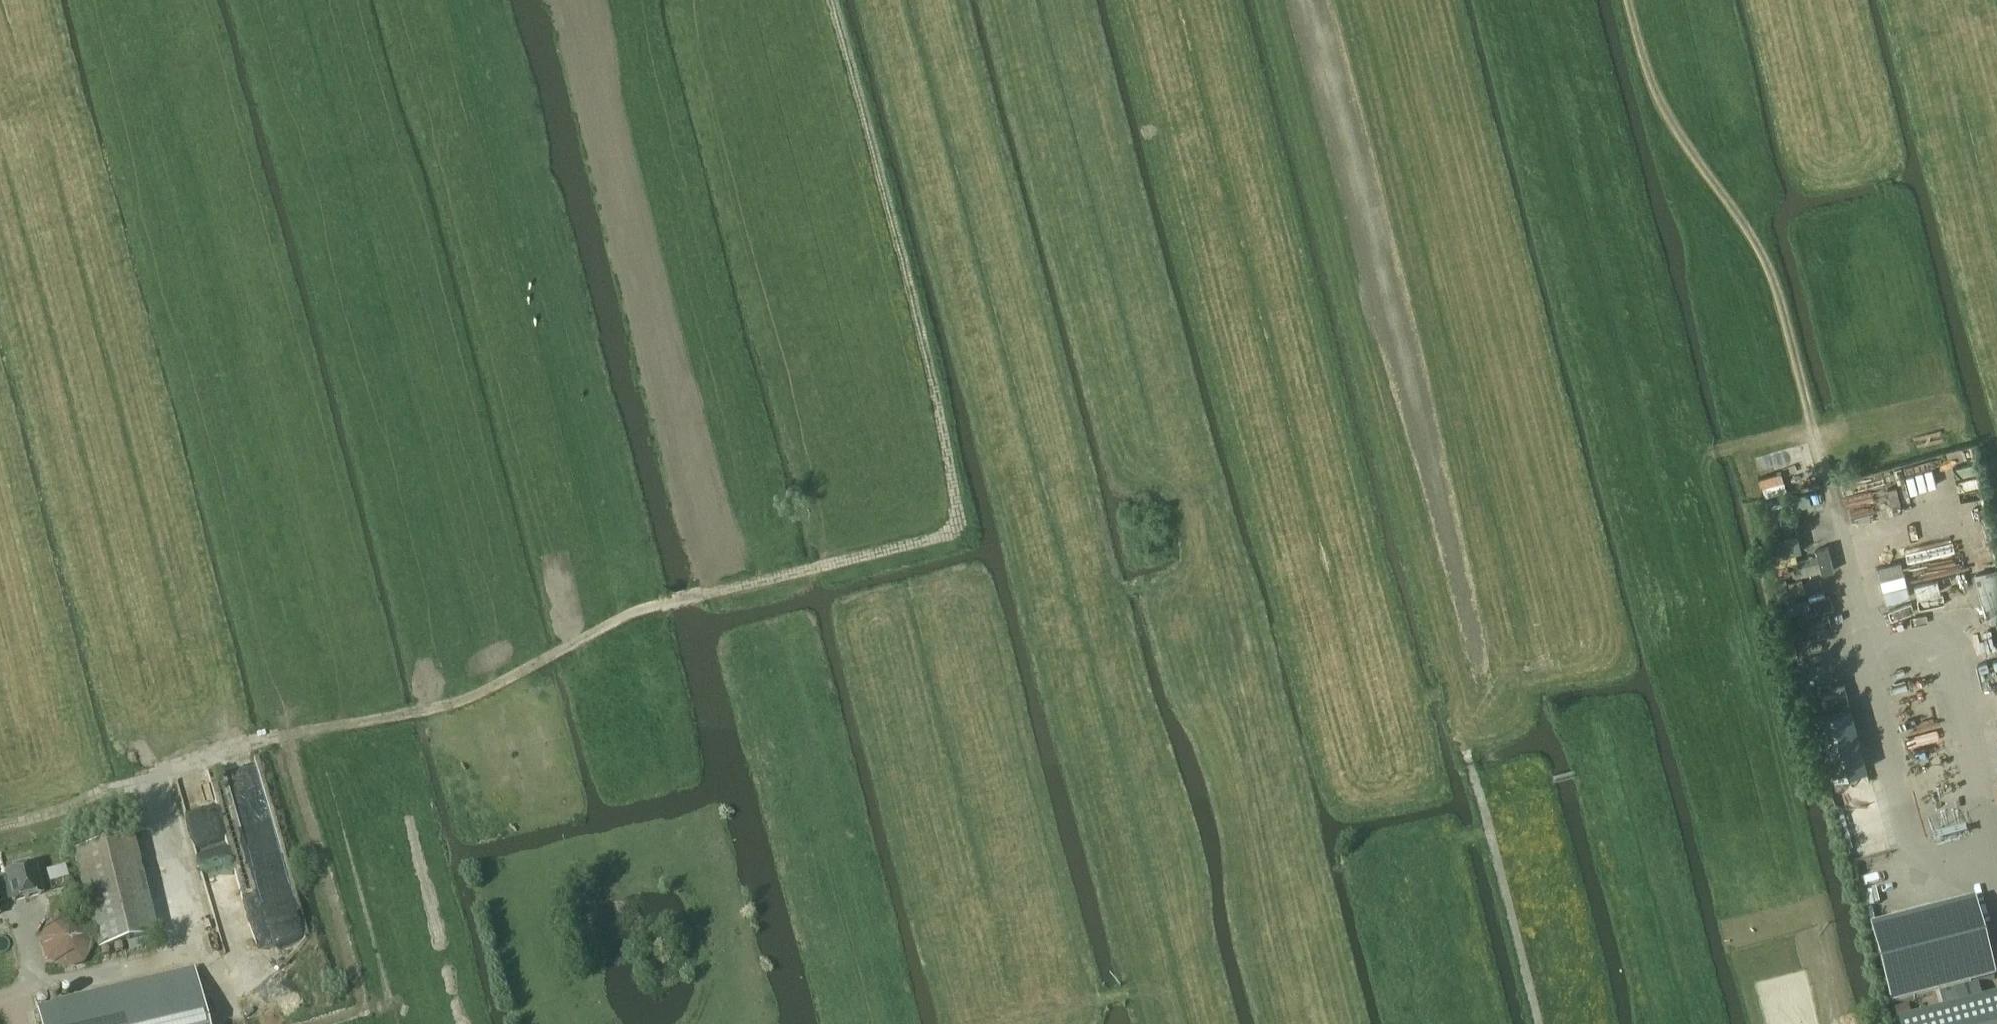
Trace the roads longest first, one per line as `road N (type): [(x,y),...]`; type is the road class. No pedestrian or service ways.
road 1 (track): [(1996,872),(1918,832),(1772,277),(1653,85),(1629,0)]
road 2 (track): [(204,942),(161,778),(474,696),(608,620),(691,591)]
road 3 (track): [(1542,1023),(1475,777)]

